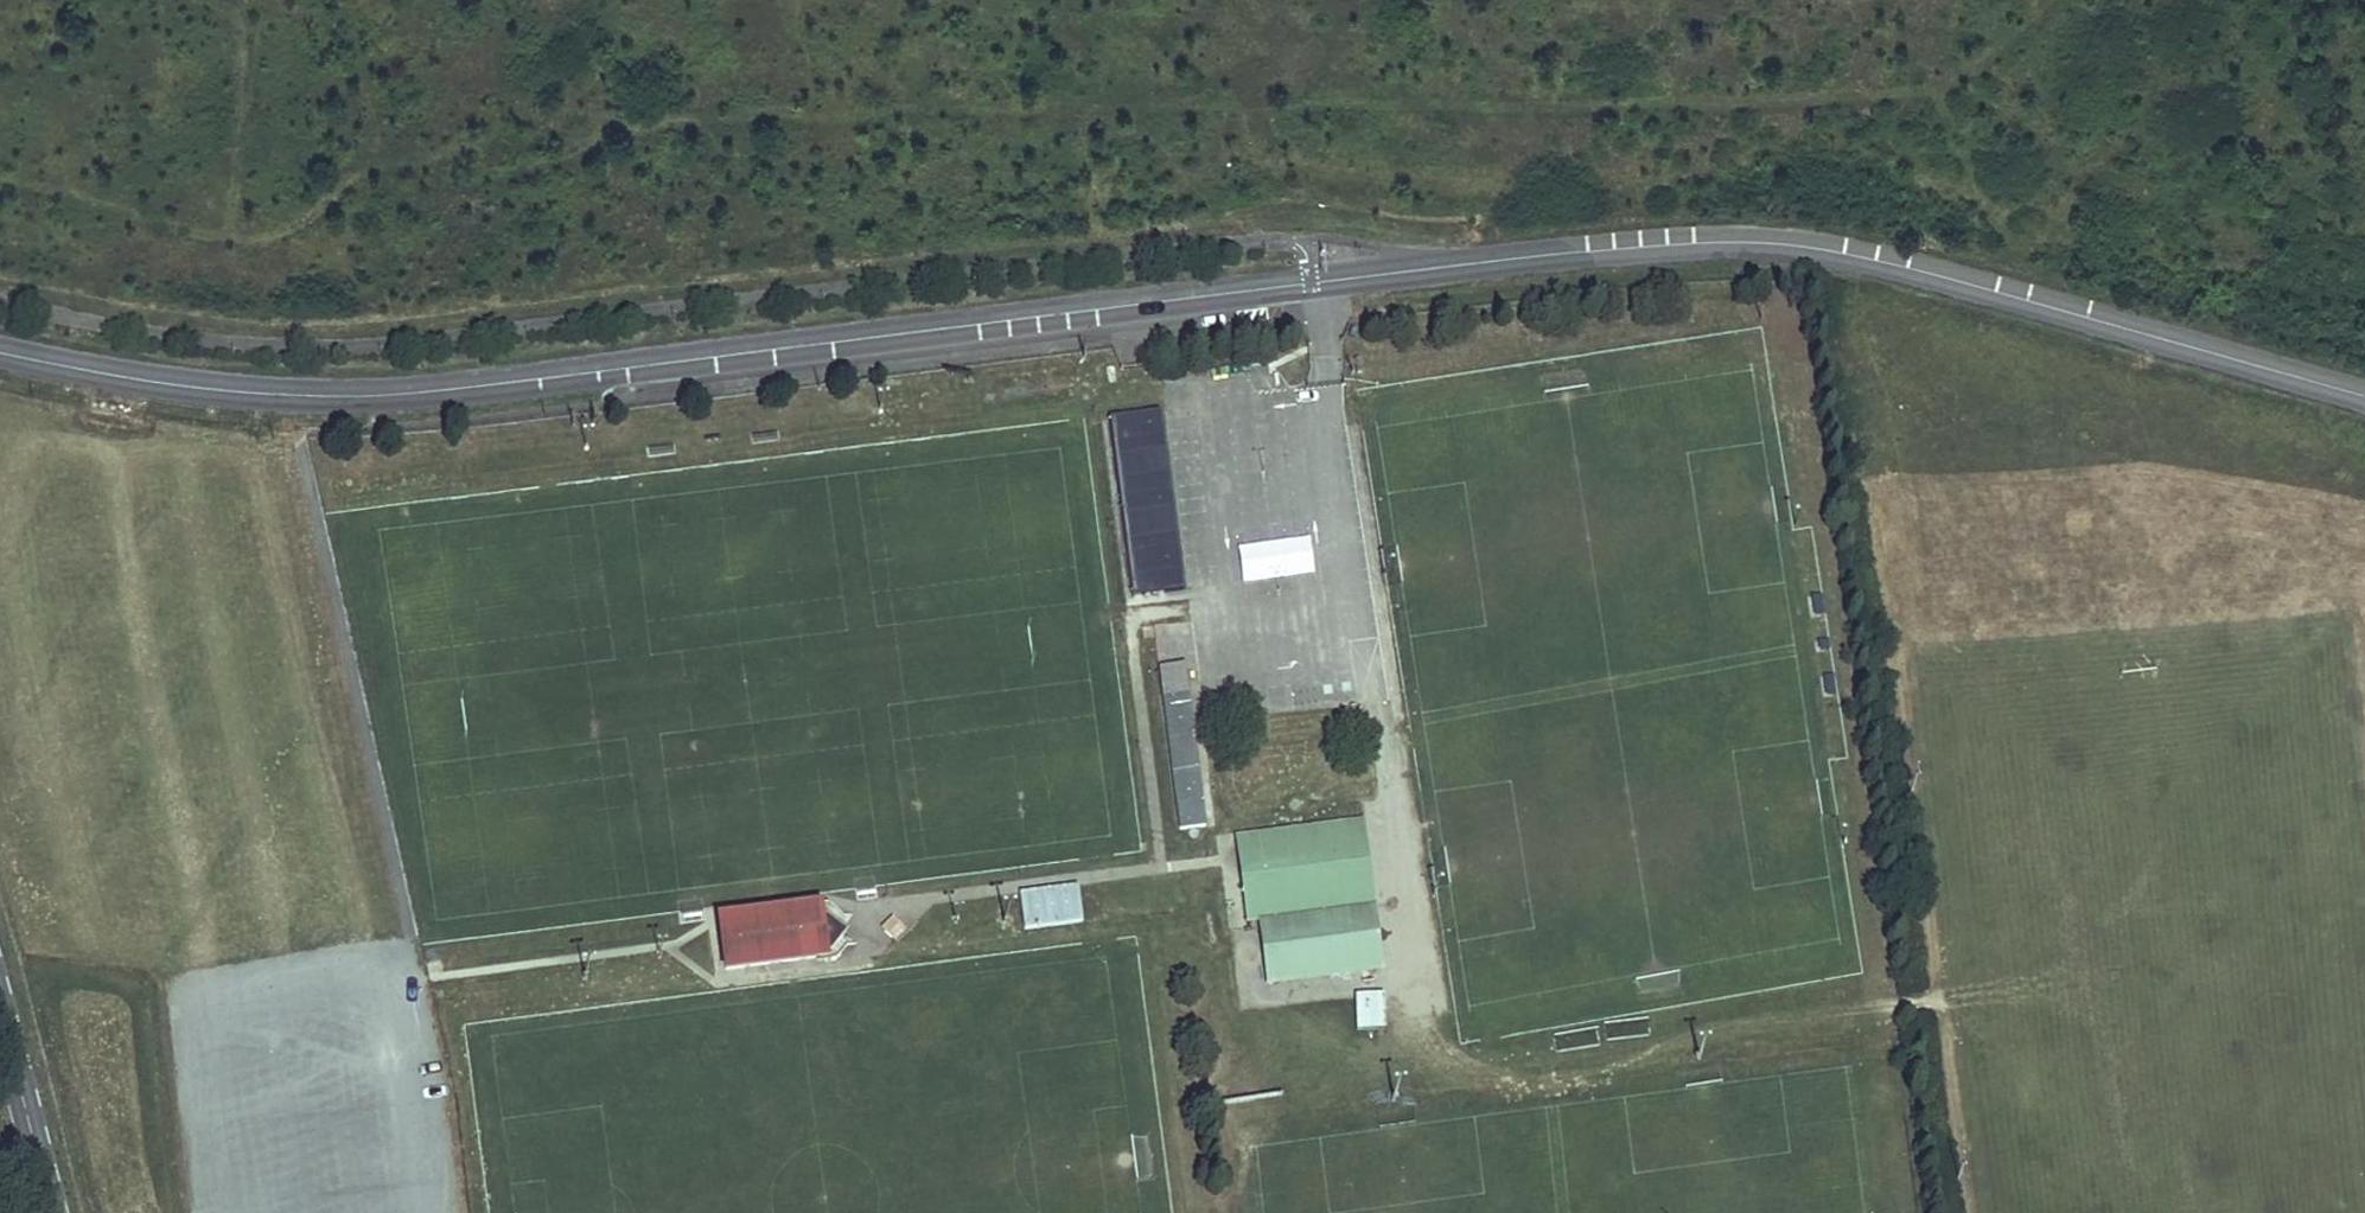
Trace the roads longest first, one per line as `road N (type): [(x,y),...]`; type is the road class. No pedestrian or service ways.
road 1 (tertiary): [(0,354),(277,398),(422,394),(1424,268),(1736,242),(1879,259),(2364,394)]
road 2 (unclassified): [(0,1012),(54,1212)]

